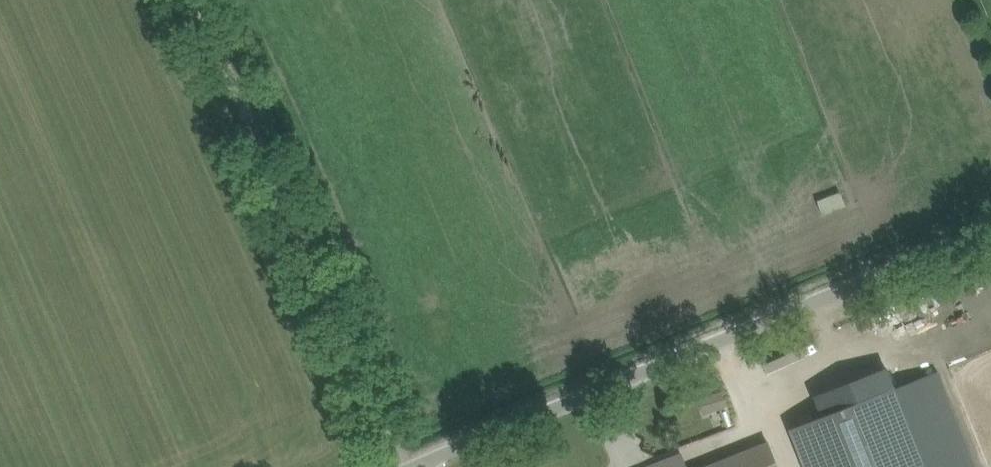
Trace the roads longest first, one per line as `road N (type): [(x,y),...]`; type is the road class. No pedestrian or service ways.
road 1 (unclassified): [(416,466),(990,232)]
road 2 (track): [(197,0),(401,466)]

